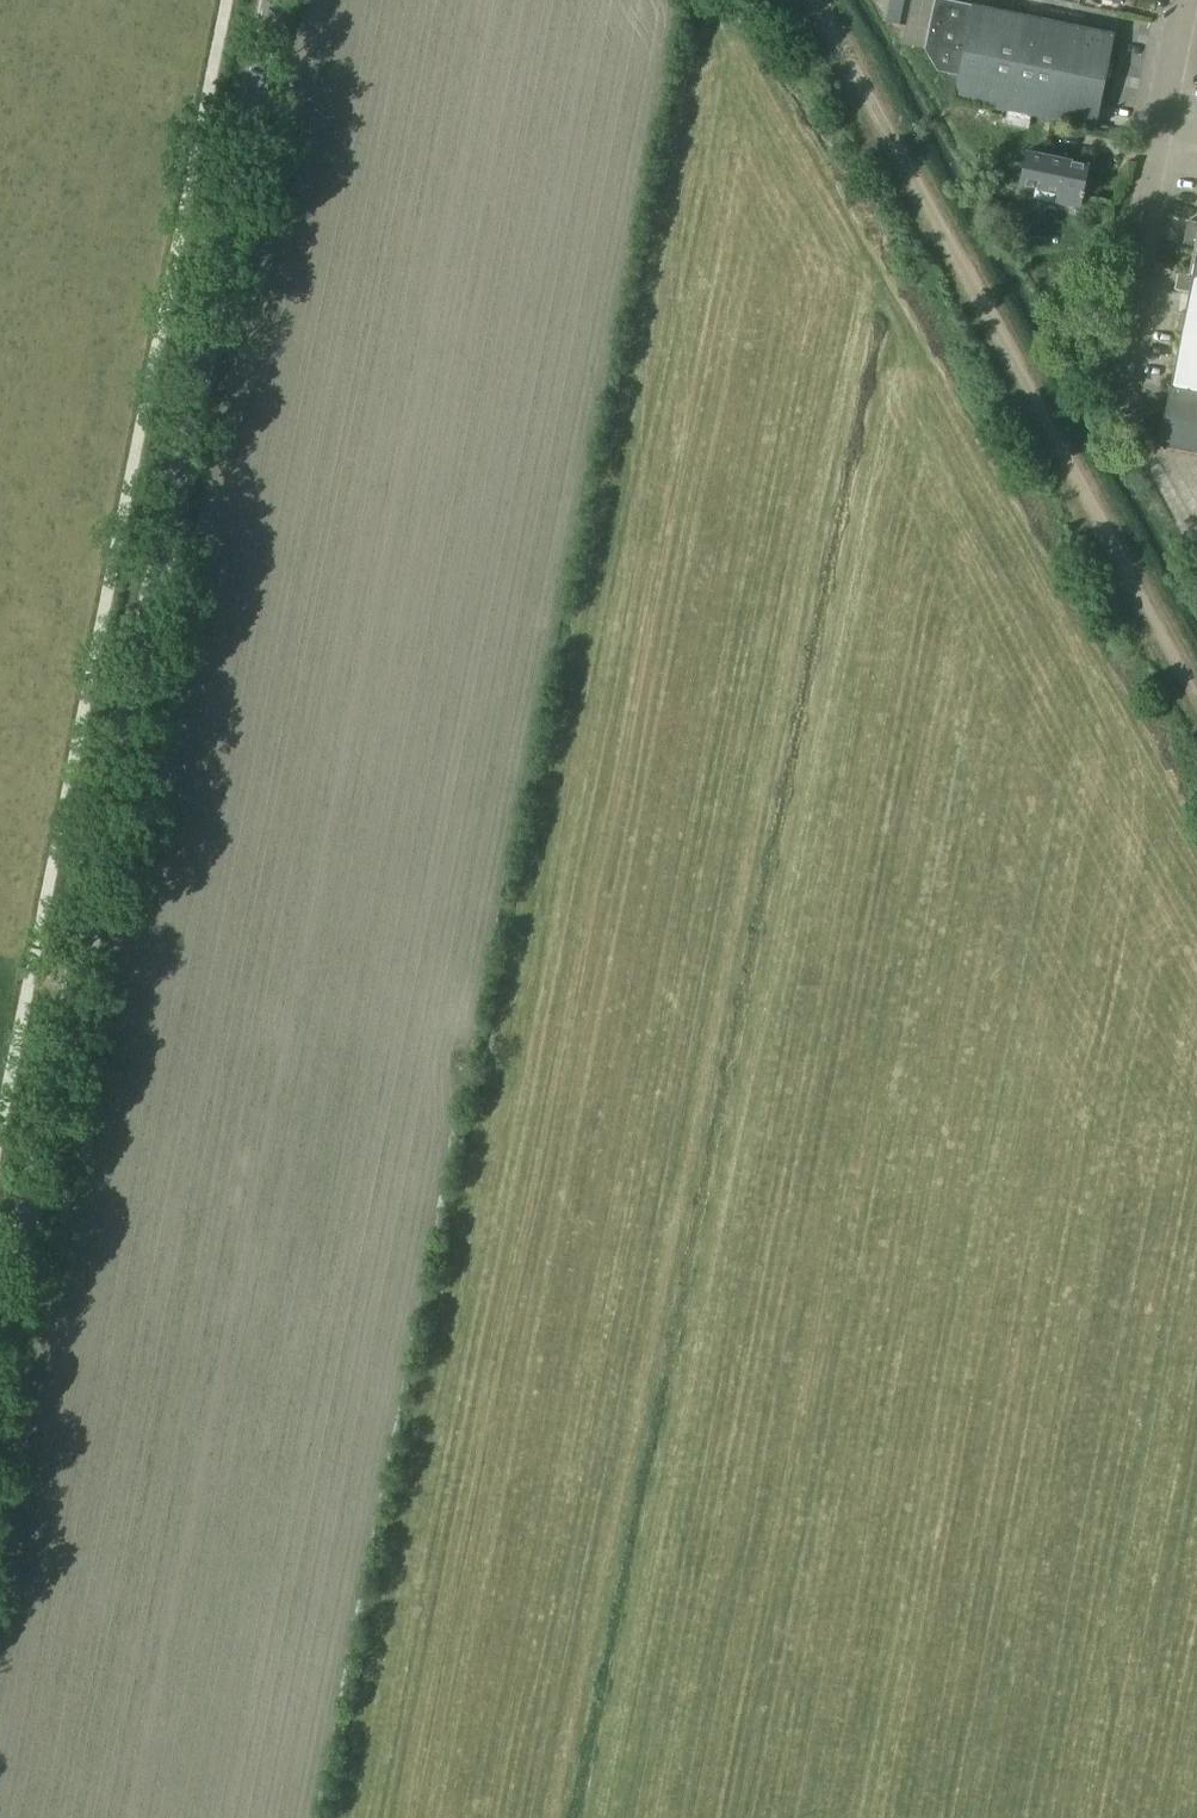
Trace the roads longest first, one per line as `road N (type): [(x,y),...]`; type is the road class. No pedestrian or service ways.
road 1 (tertiary): [(0,1342),(272,0)]
road 2 (track): [(1196,678),(814,0)]
road 3 (unclassified): [(1119,375),(1187,0)]

